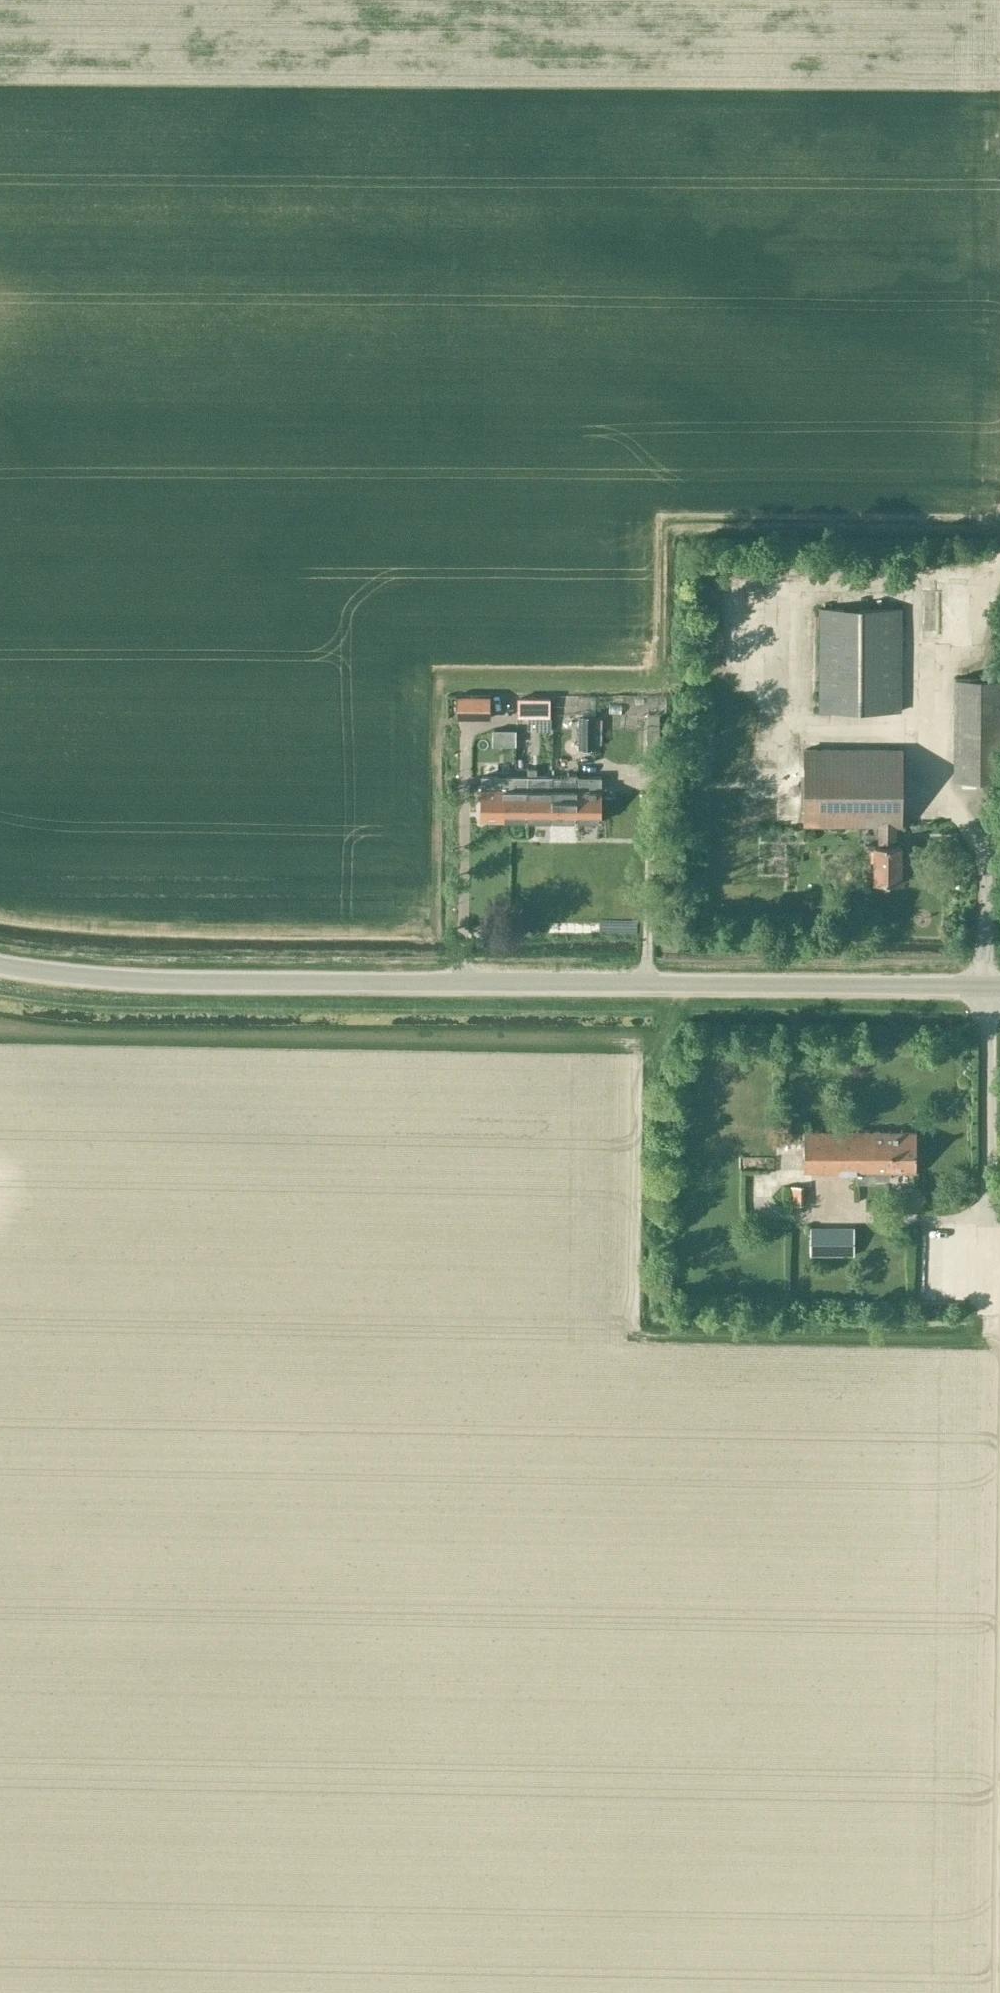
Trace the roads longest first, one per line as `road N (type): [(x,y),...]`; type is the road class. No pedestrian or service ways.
road 1 (unclassified): [(999,986),(165,980),(0,966)]

